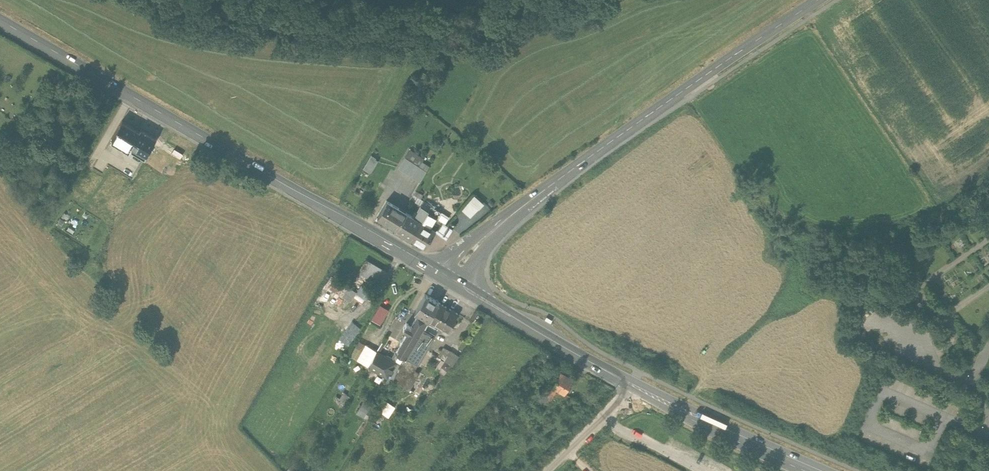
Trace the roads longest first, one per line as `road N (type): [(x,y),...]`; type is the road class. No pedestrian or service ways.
road 1 (secondary): [(0,20),(435,269)]
road 2 (secondary): [(822,0),(541,193)]
road 3 (secondary): [(632,385),(821,470)]
road 4 (secondary): [(464,286),(632,385)]
road 5 (secondary): [(541,193),(435,269)]
road 6 (secondary): [(464,286),(541,193)]
road 7 (unclassified): [(632,385),(549,470)]

